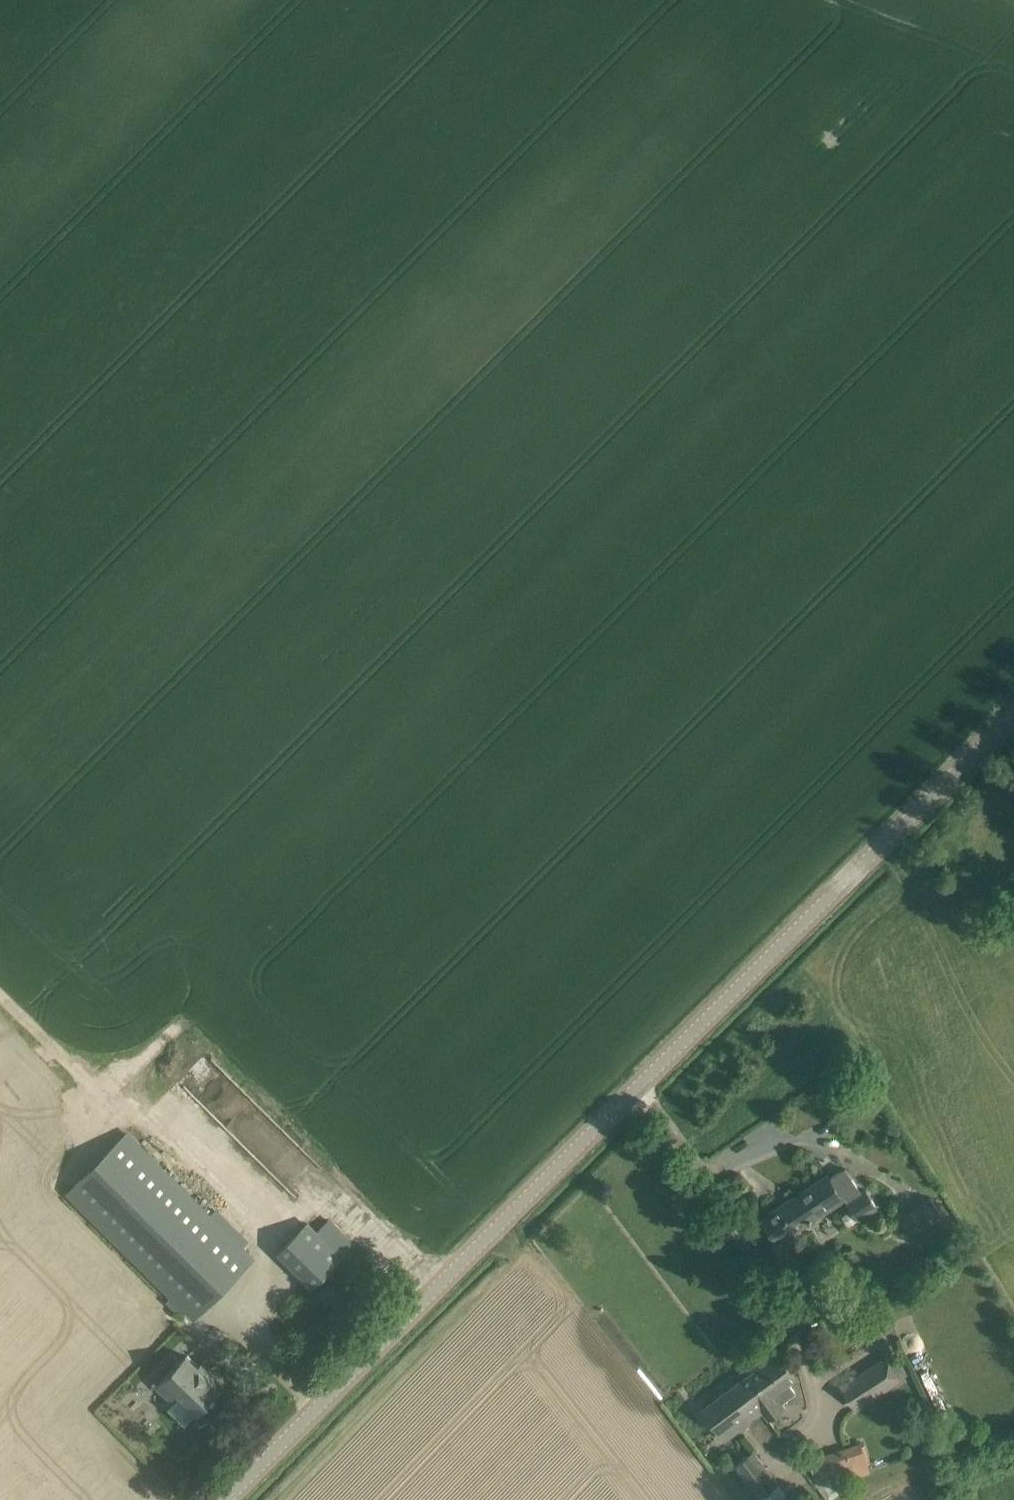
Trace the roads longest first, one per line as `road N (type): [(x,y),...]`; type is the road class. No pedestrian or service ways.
road 1 (unclassified): [(234,1499),(636,1096)]
road 2 (unclassified): [(636,1096),(1013,718)]
road 3 (residential): [(636,1096),(779,1282),(824,1423)]

